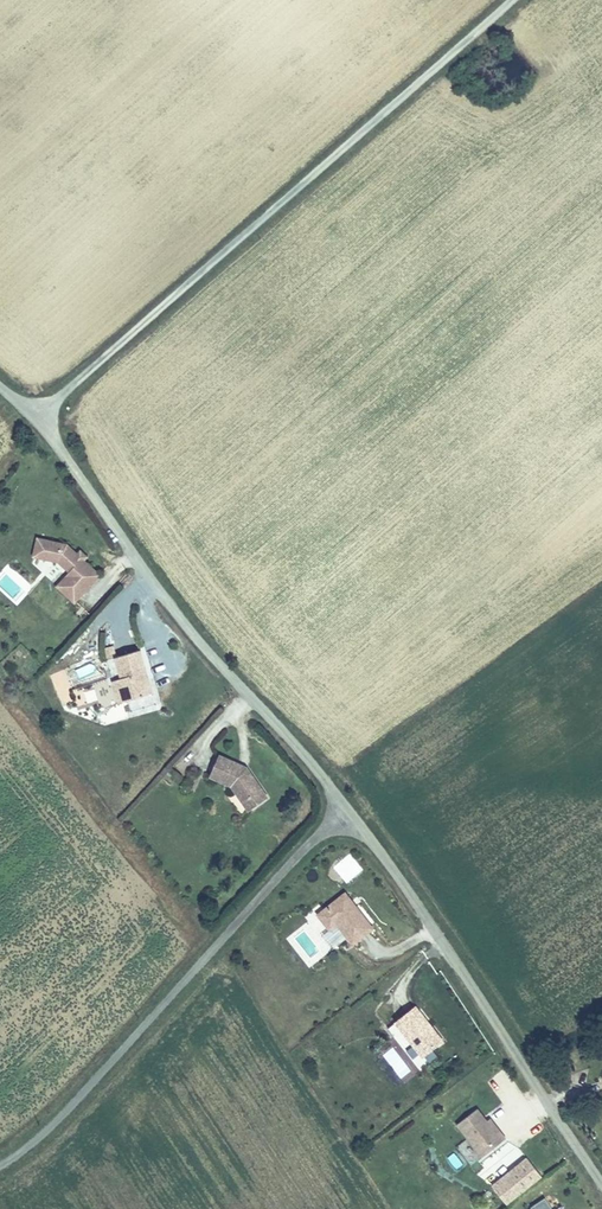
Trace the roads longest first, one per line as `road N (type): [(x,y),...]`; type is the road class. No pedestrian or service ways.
road 1 (unclassified): [(601,1179),(373,845),(302,752),(209,658),(35,408),(0,380)]

